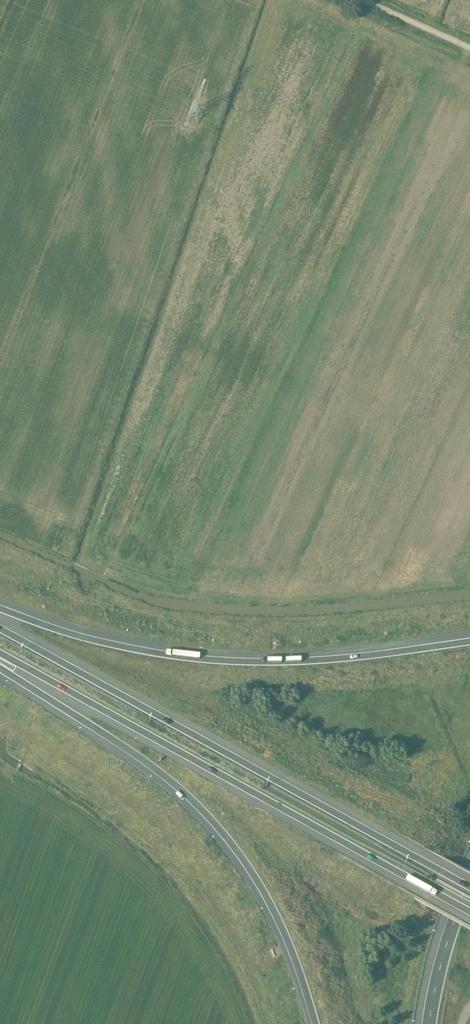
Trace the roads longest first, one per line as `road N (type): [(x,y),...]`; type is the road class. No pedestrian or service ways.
road 1 (motorway): [(469,887),(0,628)]
road 2 (motorway): [(0,653),(469,912)]
road 3 (motorway): [(0,668),(132,752),(209,816),(275,911),(315,1023)]
road 4 (motorway): [(469,642),(321,661),(220,661),(111,644),(0,608)]
road 5 (motorway): [(469,883),(428,1023)]

